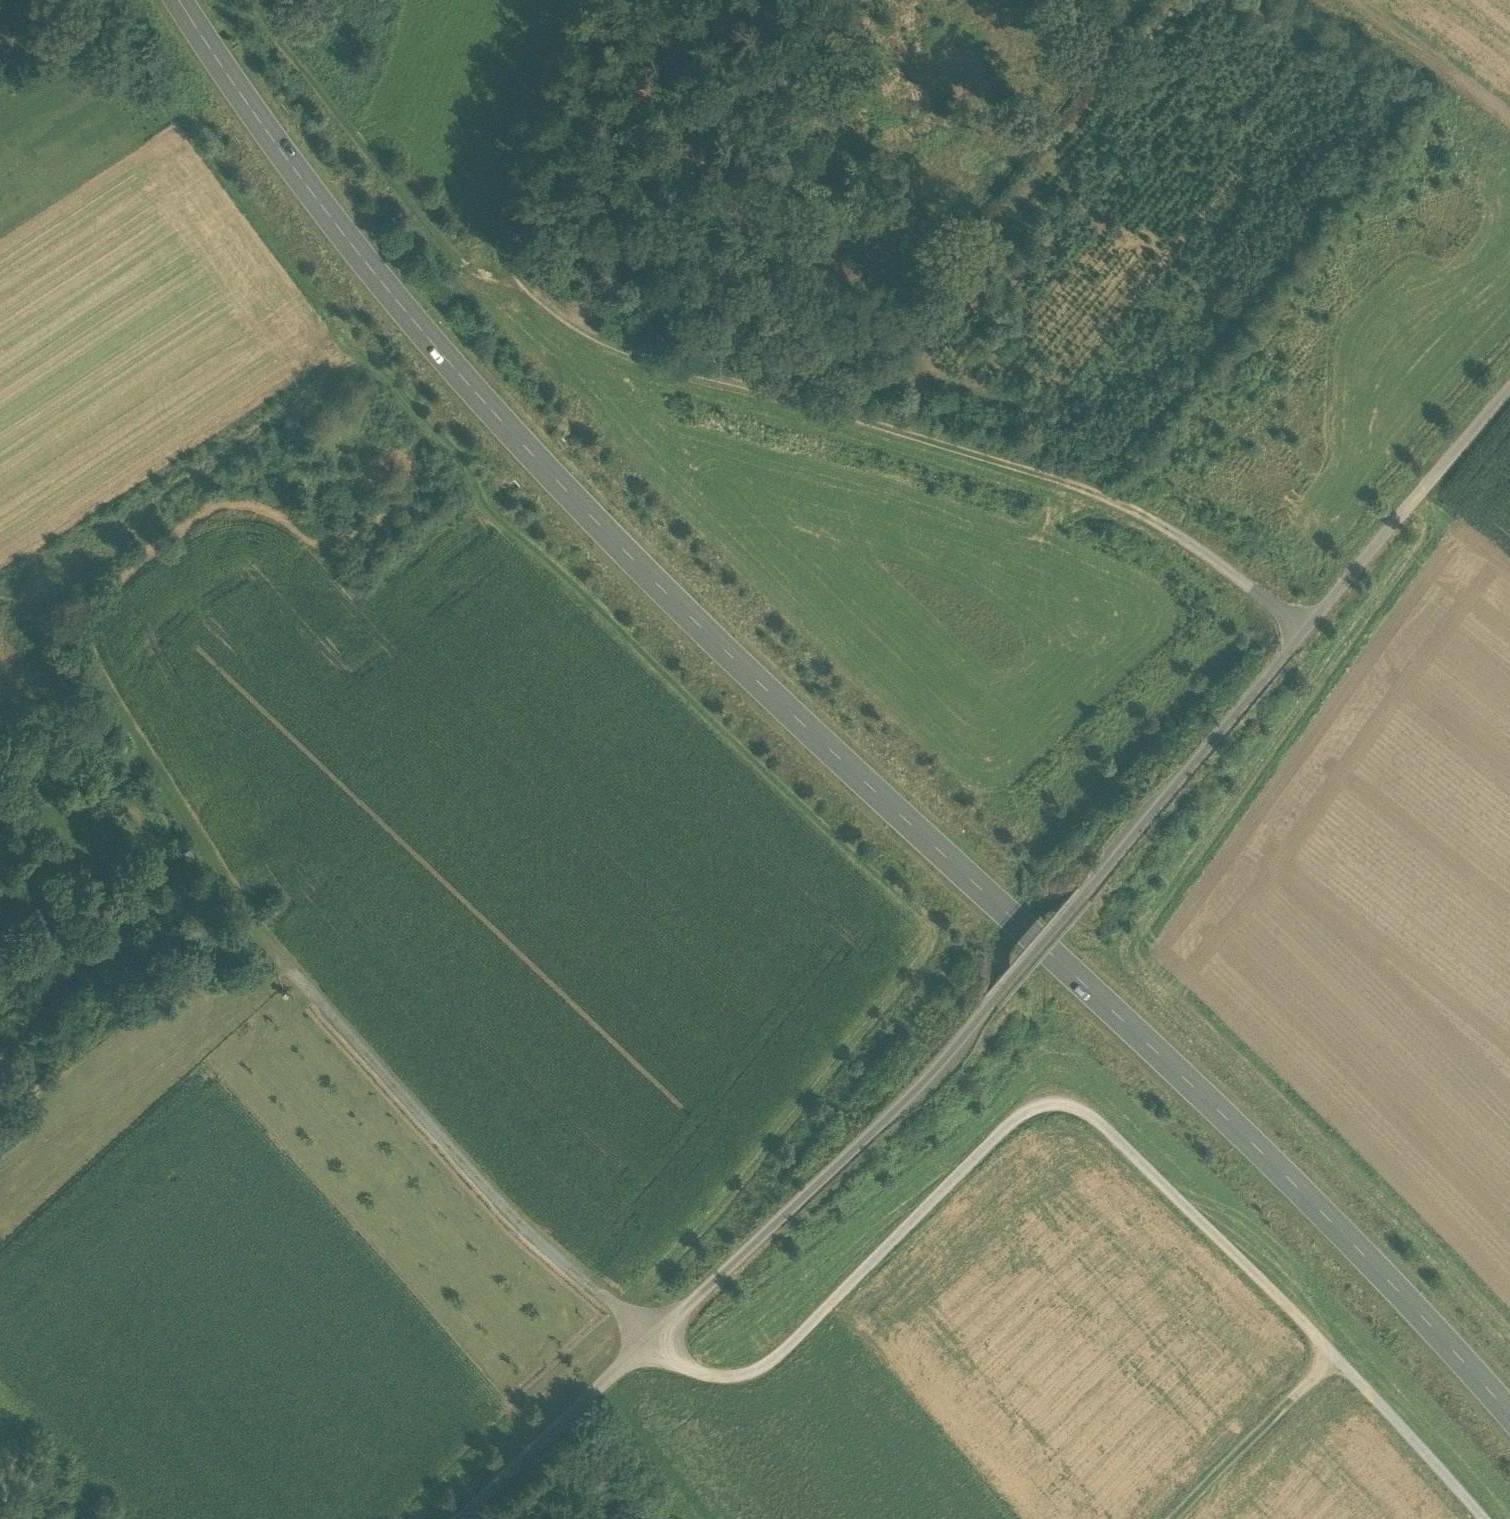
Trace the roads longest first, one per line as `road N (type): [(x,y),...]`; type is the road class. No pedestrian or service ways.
road 1 (primary): [(180,0),(340,229),(473,390),(665,588),(1250,1136),(1509,1410)]
road 2 (track): [(476,1518),(971,1019),(1509,400)]
road 3 (track): [(651,1341),(709,1376),(746,1374),(782,1350),(1020,1108),(1079,1106),(1343,1362),(1484,1518)]
road 4 (track): [(651,1341),(488,1187),(277,943),(171,803),(95,653)]
road 5 (track): [(614,339),(1092,482),(1313,623)]
road 6 (track): [(262,0),(389,182),(479,267),(614,339)]
road 7 (track): [(614,339),(496,240),(495,219),(557,0)]
road 8 (track): [(1174,1518),(1330,1350)]

